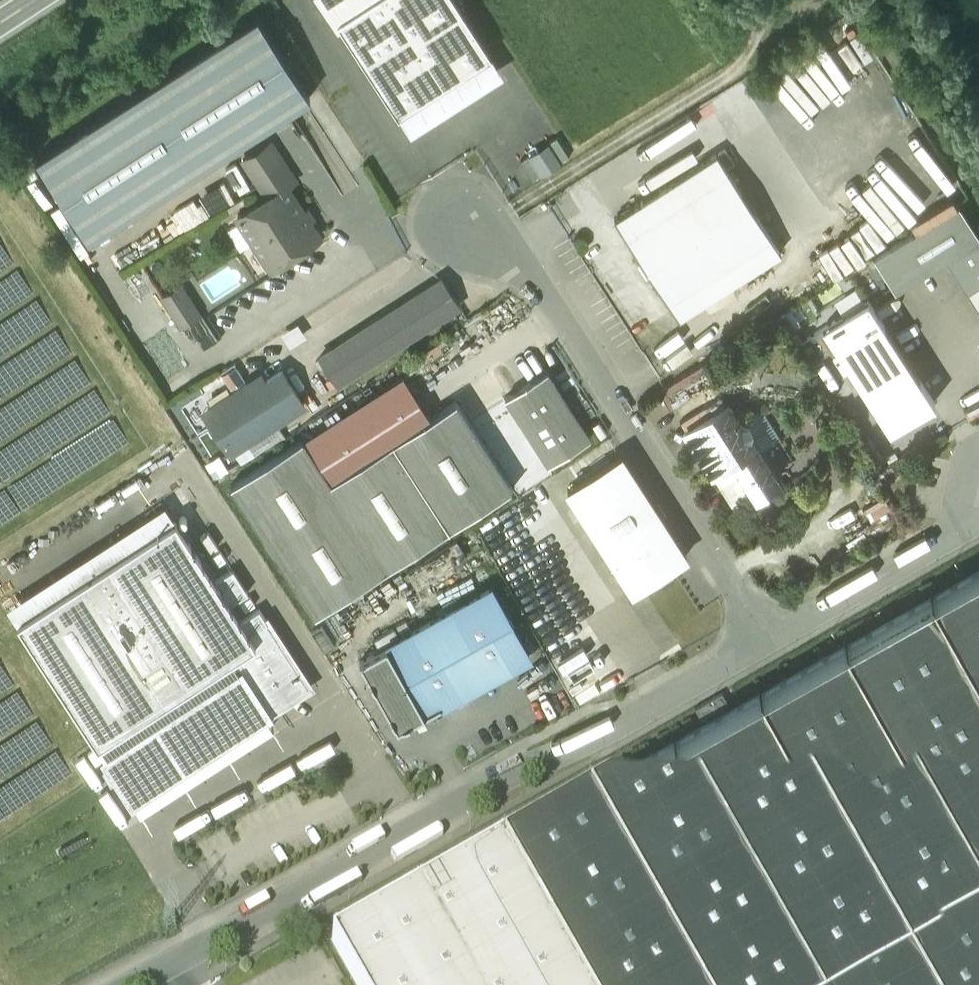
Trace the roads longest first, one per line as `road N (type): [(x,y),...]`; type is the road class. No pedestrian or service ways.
road 1 (unclassified): [(132,984),(415,826),(772,642)]
road 2 (unclassified): [(772,642),(532,280),(511,257),(459,226)]
road 3 (unclassified): [(772,642),(961,532),(978,510)]

